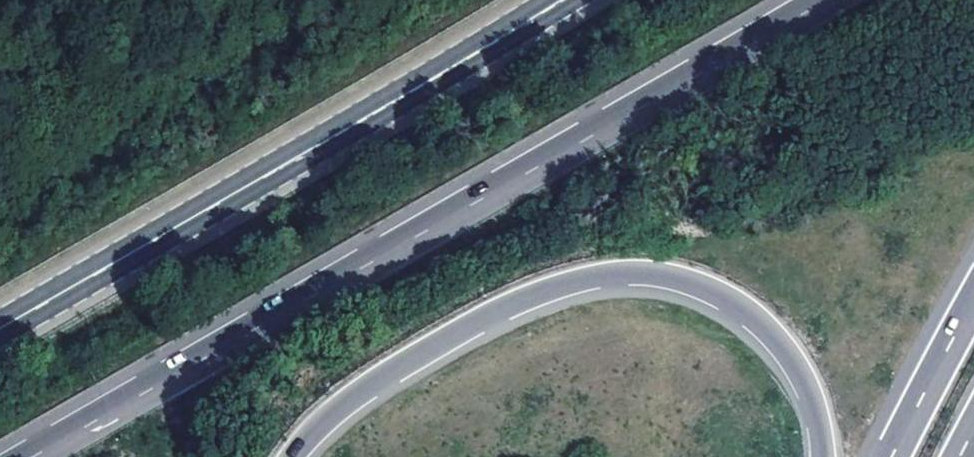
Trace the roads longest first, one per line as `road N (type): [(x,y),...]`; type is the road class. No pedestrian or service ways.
road 1 (motorway): [(827,0),(40,456)]
road 2 (motorway): [(291,456),(357,394),(446,340),(543,292),(630,274),(696,285),(772,335),(807,391),(823,456)]
road 3 (secondary): [(0,328),(564,0)]
road 4 (motorway): [(973,307),(889,456)]

